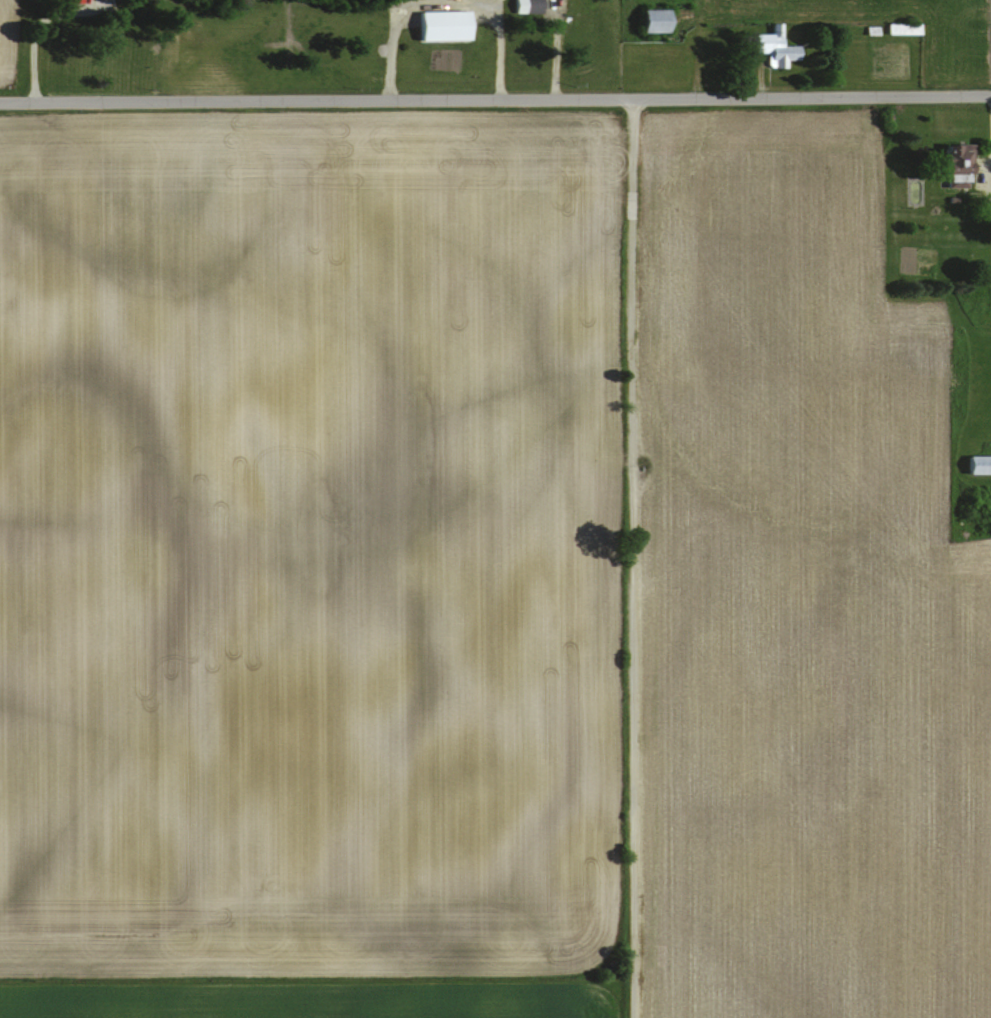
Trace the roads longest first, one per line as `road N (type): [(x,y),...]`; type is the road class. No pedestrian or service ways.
road 1 (residential): [(990,101),(0,99)]

